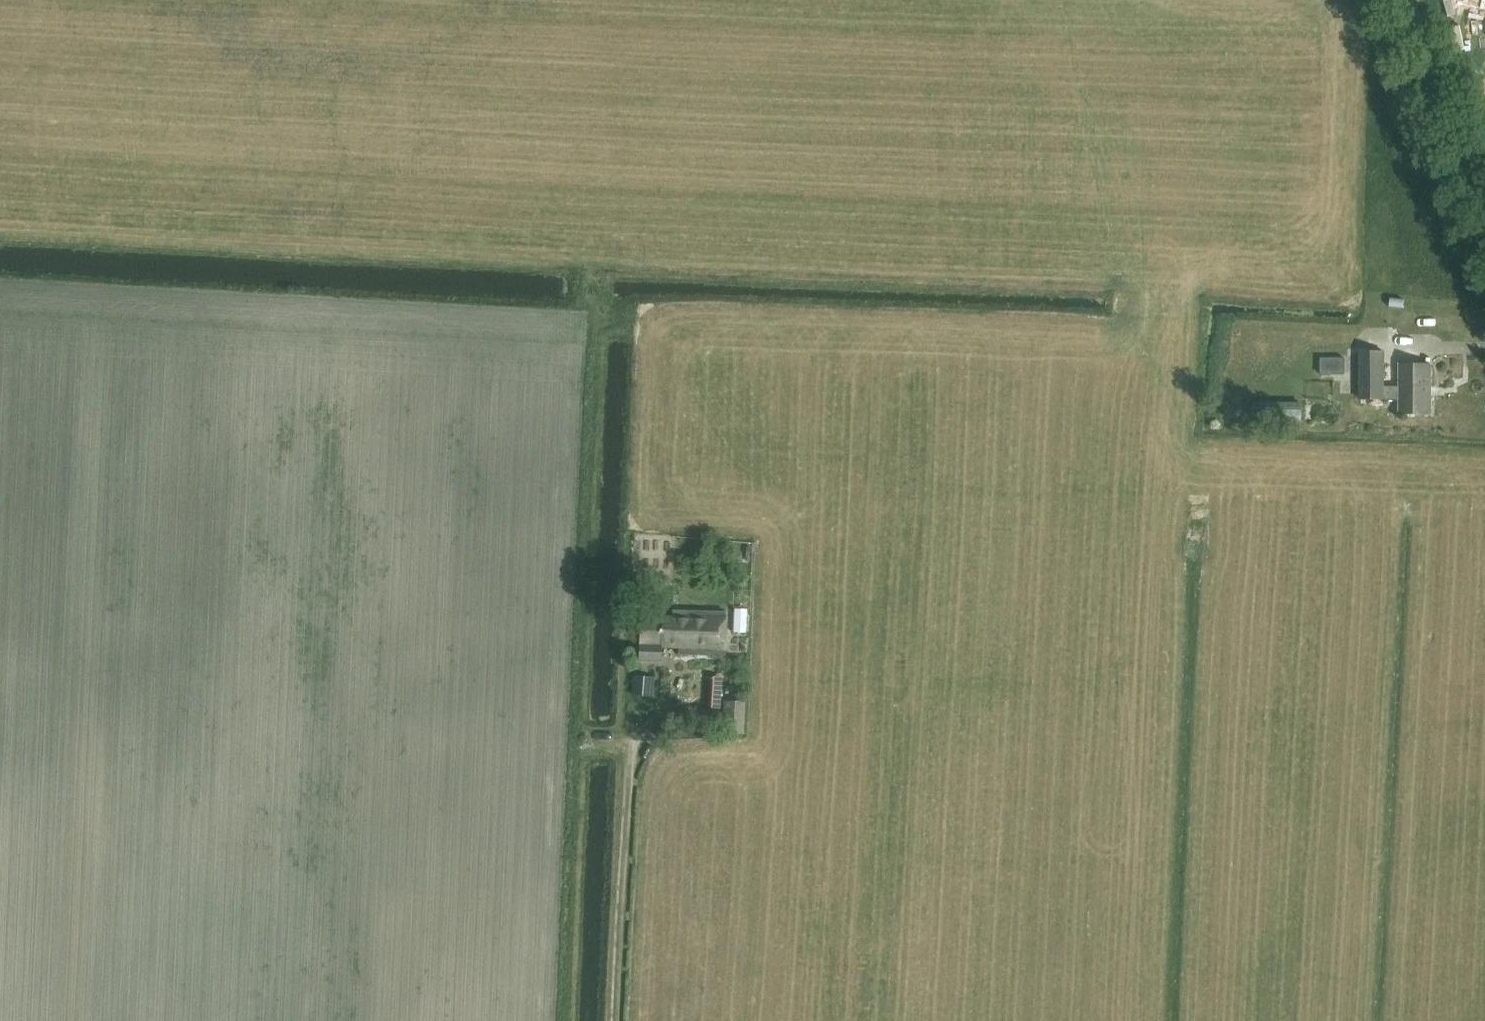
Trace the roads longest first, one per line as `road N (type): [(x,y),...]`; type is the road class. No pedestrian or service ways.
road 1 (track): [(615,1020),(630,753),(613,733),(621,722),(626,607)]
road 2 (unclassified): [(1484,193),(1403,0)]

